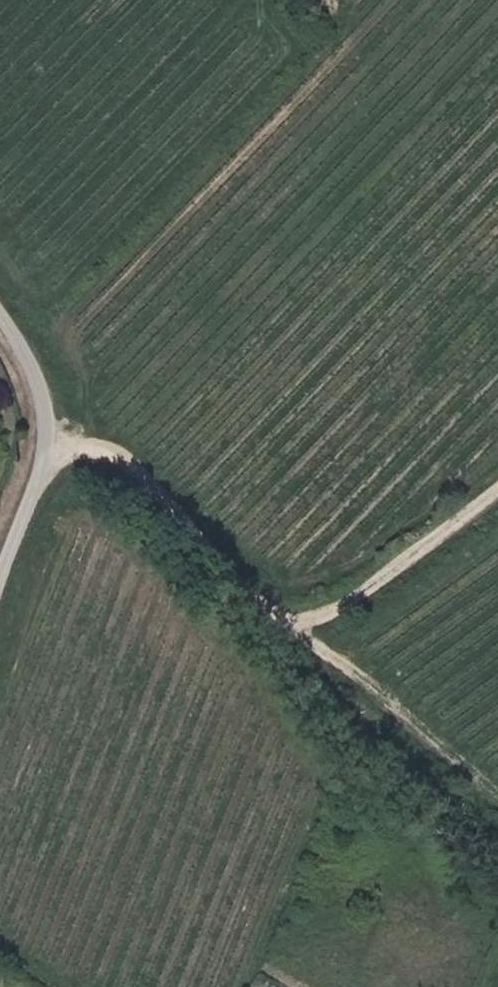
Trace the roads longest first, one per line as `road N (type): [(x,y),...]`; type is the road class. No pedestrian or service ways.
road 1 (track): [(47,469),(101,453),(144,471),(276,610),(306,615),(339,612),(497,497)]
road 2 (unclassified): [(0,616),(47,469),(52,411),(35,352),(0,301)]

